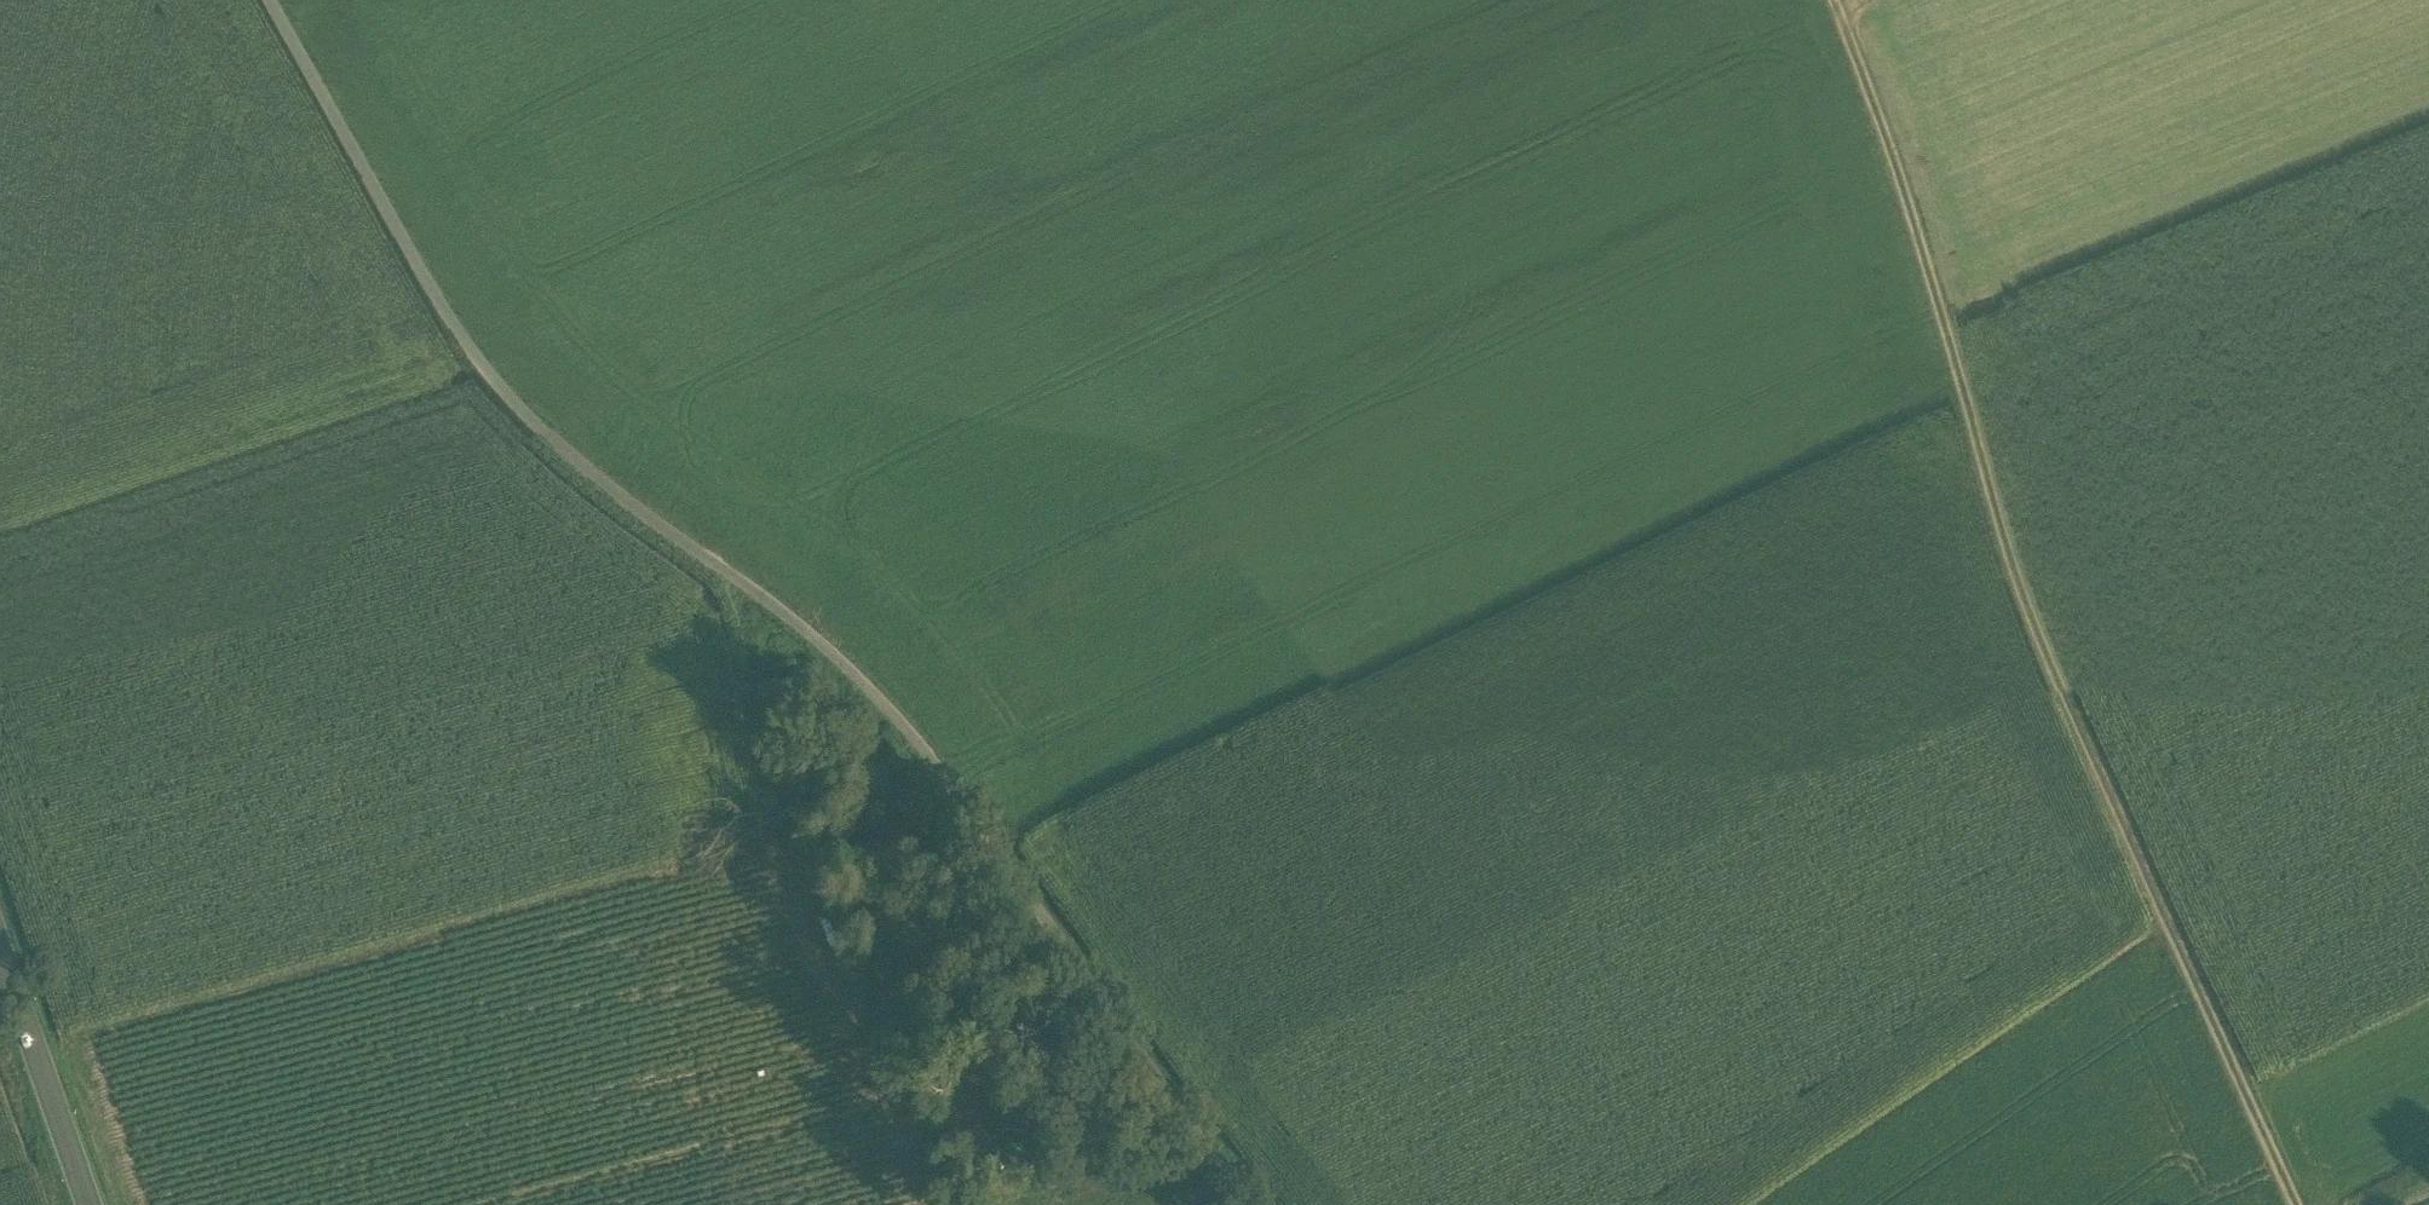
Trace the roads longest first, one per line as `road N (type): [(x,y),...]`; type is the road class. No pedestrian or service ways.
road 1 (track): [(1248,1204),(1003,845),(803,643),(473,377),(280,0)]
road 2 (track): [(1813,0),(1962,394),(2031,643),(2300,1204)]
road 3 (secondary): [(95,1204),(0,927)]

